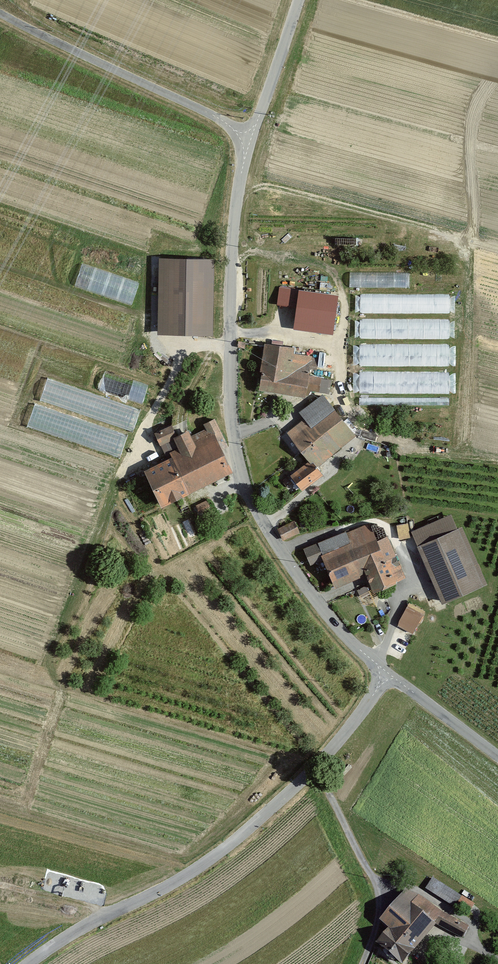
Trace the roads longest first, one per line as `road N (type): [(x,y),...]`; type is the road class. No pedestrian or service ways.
road 1 (unclassified): [(389,673),(300,576),(240,459),(234,238),(250,141)]
road 2 (unclassified): [(27,963),(238,835),(311,773),(389,673)]
road 3 (unclassified): [(0,8),(250,141)]
road 4 (track): [(316,767),(372,877),(376,932),(362,963)]
road 5 (track): [(372,877),(413,889),(473,925),(479,948),(492,956)]
road 6 (unclassified): [(250,141),(296,0)]
road 7 (track): [(346,306),(337,270),(264,256),(234,238)]
road 8 (unclassified): [(497,755),(389,673)]

